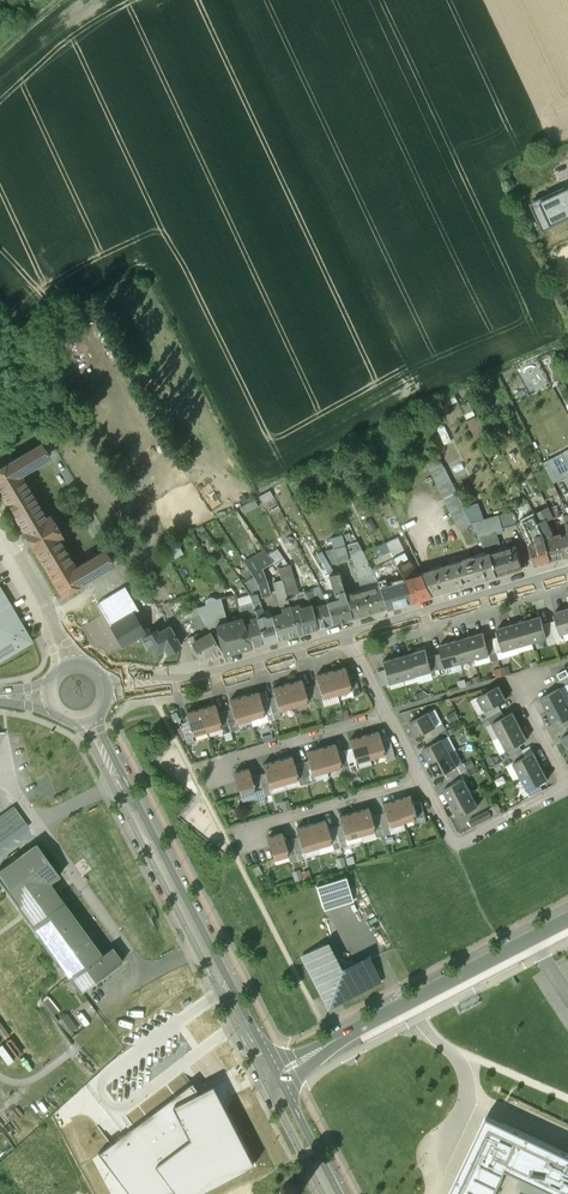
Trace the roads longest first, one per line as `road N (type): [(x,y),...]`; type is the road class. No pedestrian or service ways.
road 1 (tertiary): [(89,720),(272,1077)]
road 2 (unclassified): [(567,919),(272,1077)]
road 3 (residential): [(344,639),(198,679),(109,689)]
road 4 (residential): [(567,572),(344,639)]
road 5 (residential): [(567,787),(453,845),(417,776)]
road 6 (residential): [(417,776),(264,822)]
road 7 (residential): [(0,517),(67,662)]
road 8 (residential): [(385,711),(233,759)]
road 9 (tertiary): [(272,1077),(331,1193)]

